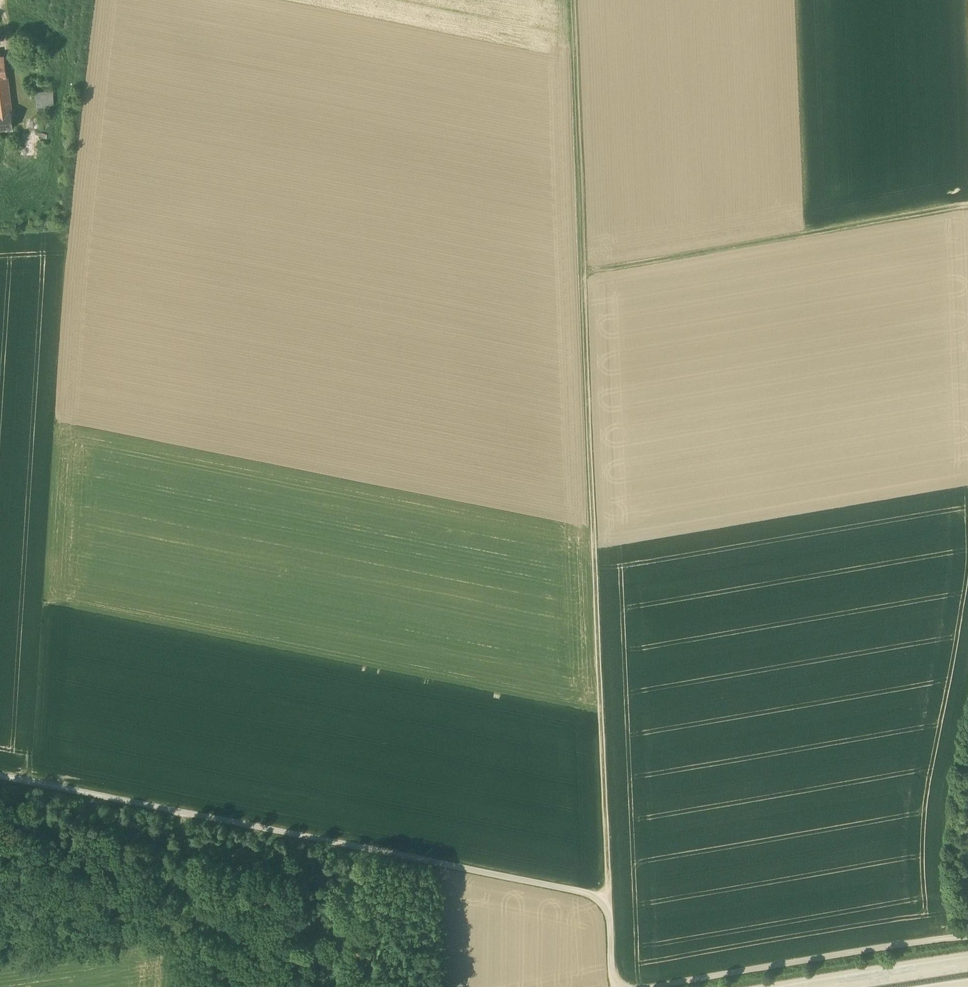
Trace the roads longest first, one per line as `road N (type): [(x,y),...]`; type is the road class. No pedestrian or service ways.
road 1 (track): [(613,986),(609,898),(0,775)]
road 2 (track): [(967,936),(642,986)]
road 3 (motorway): [(967,965),(828,986)]

